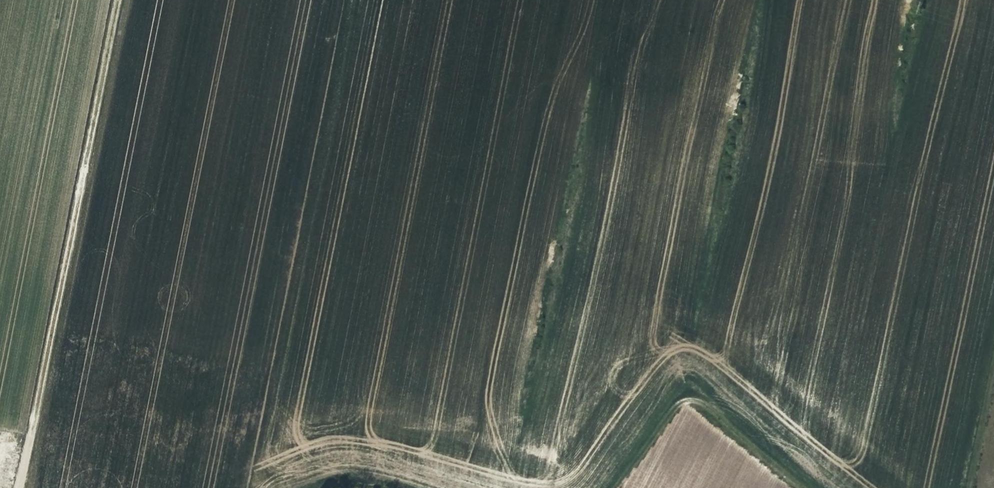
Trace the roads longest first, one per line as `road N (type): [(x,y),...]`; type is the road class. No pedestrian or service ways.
road 1 (track): [(115,0),(15,487)]
road 2 (track): [(801,487),(684,389),(605,487)]

